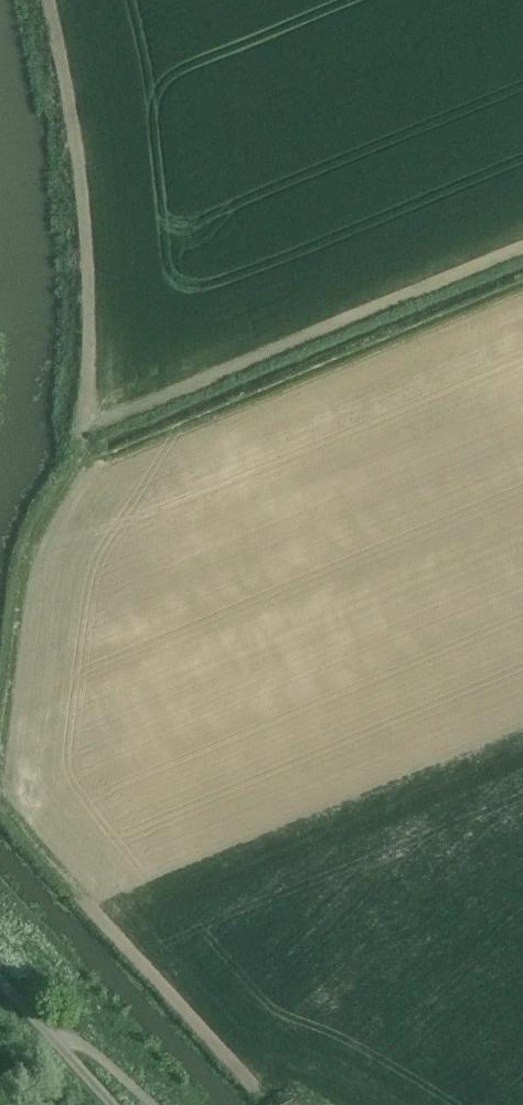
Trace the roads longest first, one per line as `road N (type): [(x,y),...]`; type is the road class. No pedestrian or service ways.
road 1 (unclassified): [(113,1104),(0,980)]

